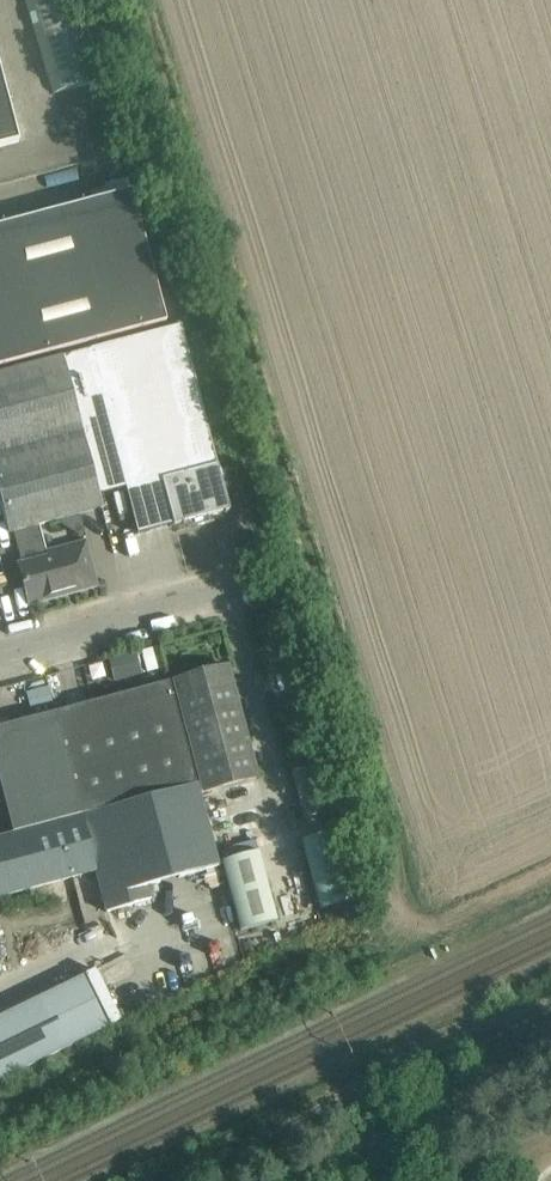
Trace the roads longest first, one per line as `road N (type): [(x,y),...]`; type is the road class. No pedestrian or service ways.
road 1 (track): [(550,878),(407,939),(114,0)]
road 2 (unclassified): [(0,654),(226,593)]

